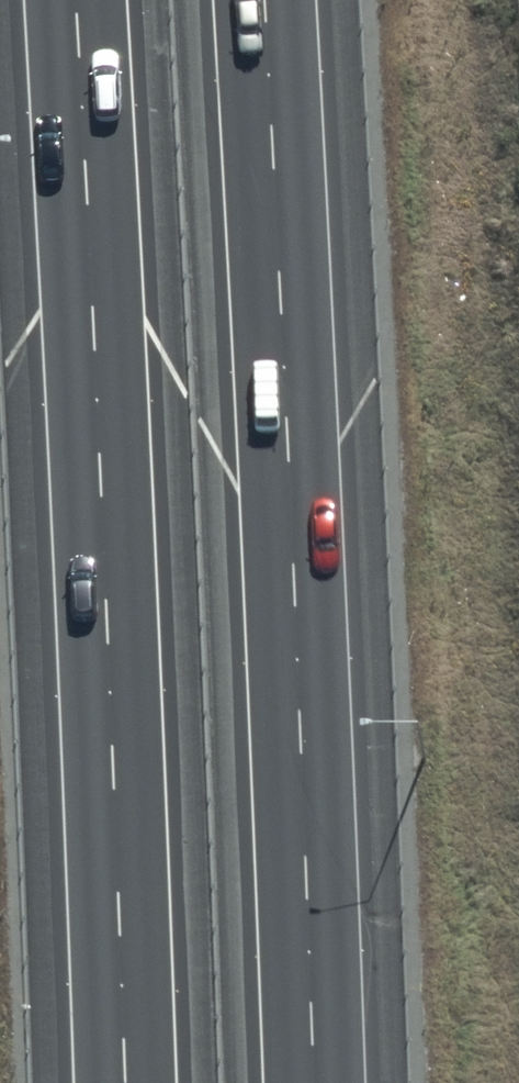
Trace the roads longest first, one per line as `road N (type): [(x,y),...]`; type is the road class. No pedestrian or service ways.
road 1 (motorway): [(266,0),(316,1082)]
road 2 (motorway): [(124,1082),(74,0)]

